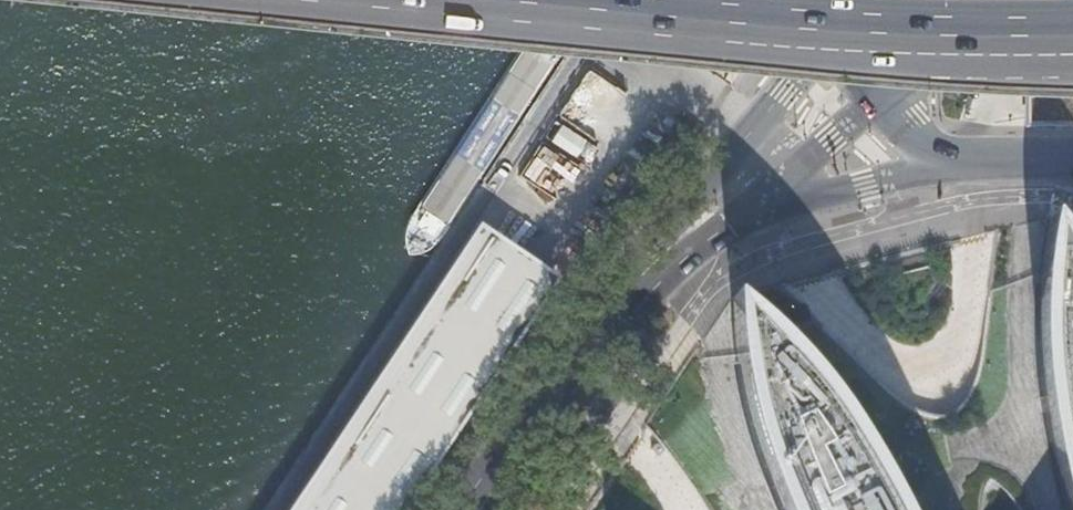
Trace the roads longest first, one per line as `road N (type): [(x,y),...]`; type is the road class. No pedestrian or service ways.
road 1 (trunk): [(516,0),(769,23),(1072,32)]
road 2 (primary): [(640,281),(485,509)]
road 3 (secondary): [(768,193),(832,190),(955,161)]
road 4 (primary): [(747,140),(677,215),(640,281)]
road 5 (primary): [(840,15),(747,140)]
road 6 (primary): [(640,281),(768,193)]
road 7 (primary): [(768,193),(878,99)]
road 8 (primary): [(878,99),(979,0)]

